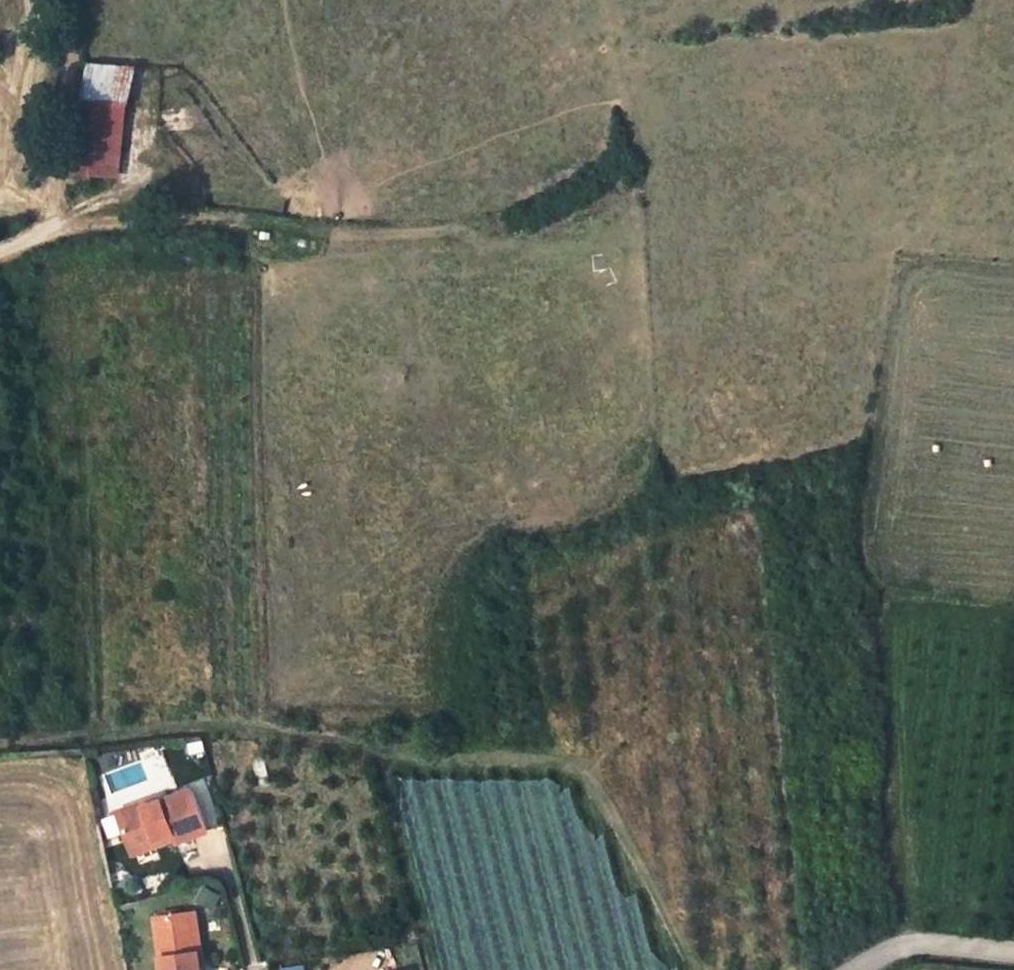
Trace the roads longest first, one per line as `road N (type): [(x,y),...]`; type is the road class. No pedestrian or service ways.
road 1 (residential): [(1013,950),(874,940),(827,969)]

